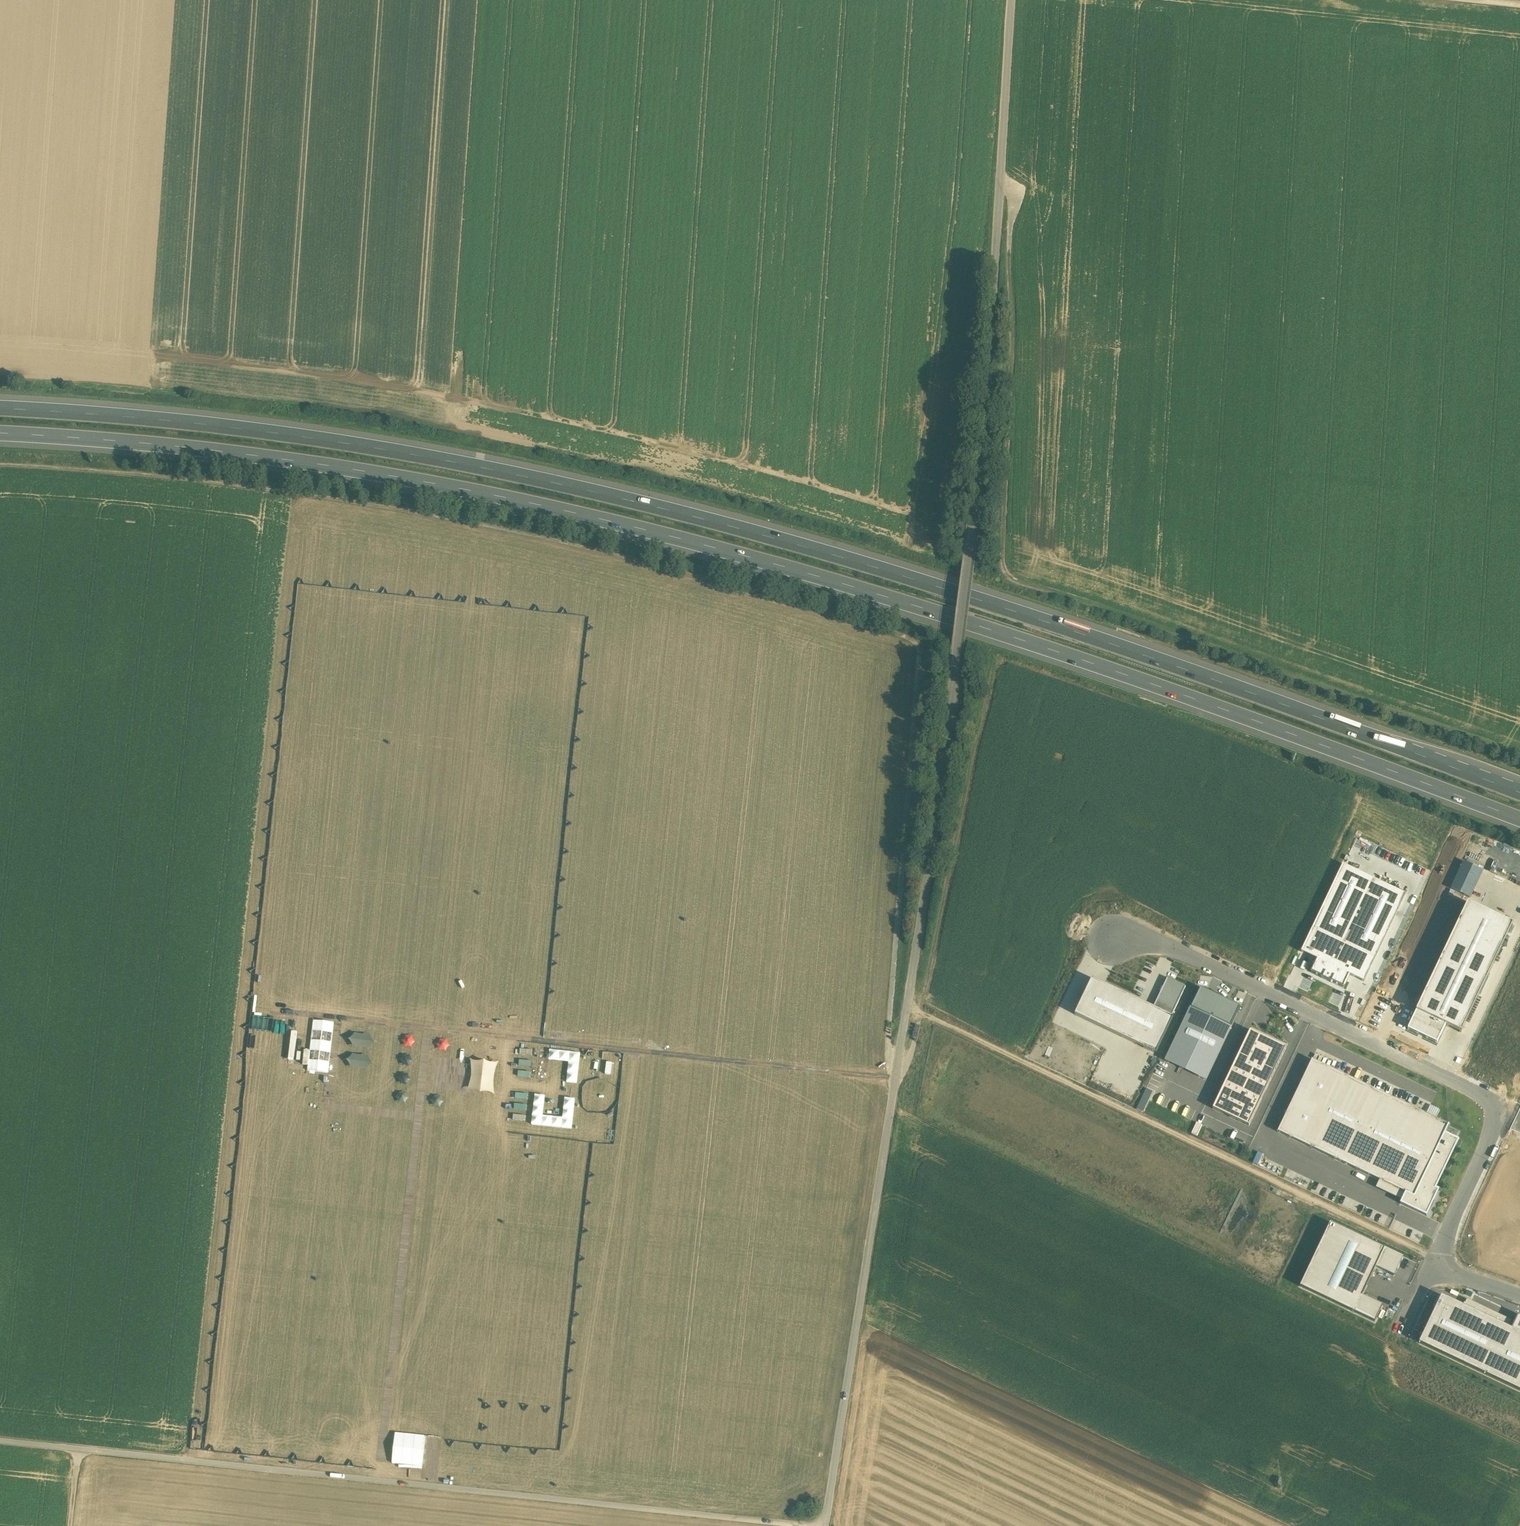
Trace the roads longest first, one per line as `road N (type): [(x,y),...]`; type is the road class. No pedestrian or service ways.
road 1 (motorway): [(0,438),(126,445),(369,477),(608,526),(1071,659),(1519,818)]
road 2 (motorway): [(1519,791),(1020,614),(611,499),(319,443),(0,413)]
road 3 (track): [(1011,0),(972,549),(834,1525)]
road 4 (track): [(0,469),(92,473),(442,520),(662,571),(918,644)]
road 5 (track): [(1519,755),(1029,588),(1009,574),(1011,200),(1000,186)]
road 6 (track): [(996,660),(913,1052),(910,1063),(899,1063),(888,1051),(889,1013),(918,644)]
road 7 (track): [(0,1444),(764,1525)]
road 8 (unclassified): [(1434,1261),(1491,1136),(1489,1101),(1176,952),(1115,940)]
road 9 (track): [(922,1012),(1434,1261)]

